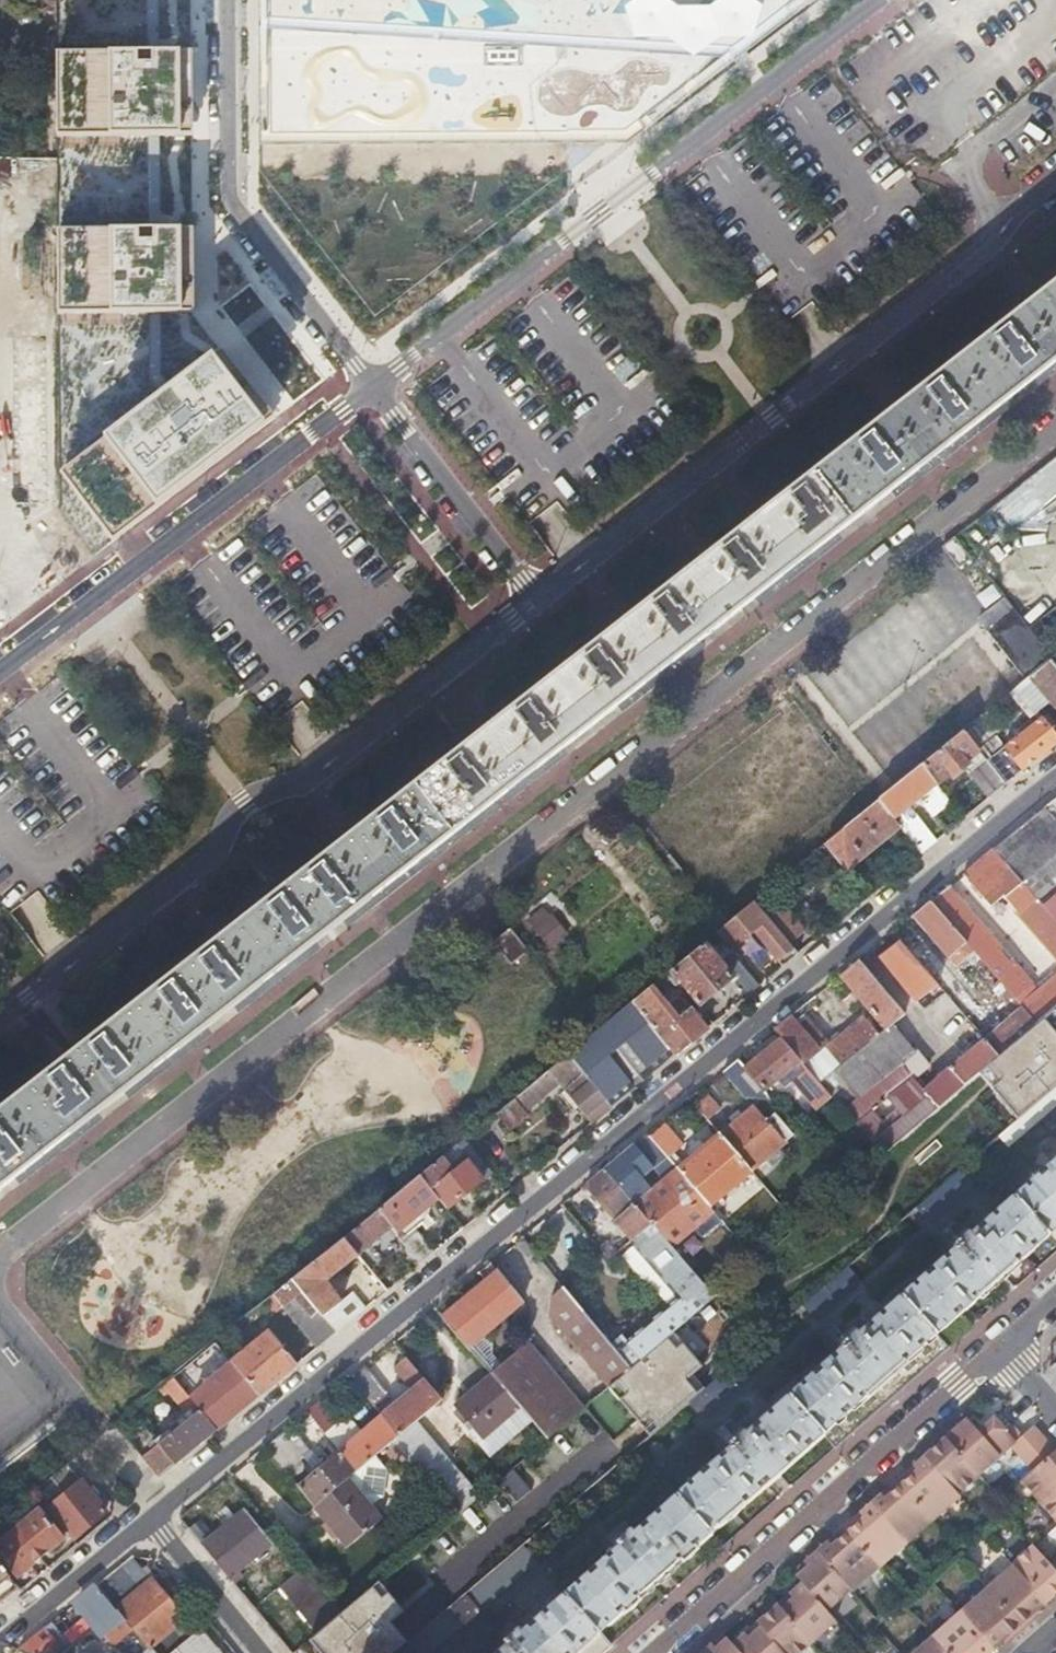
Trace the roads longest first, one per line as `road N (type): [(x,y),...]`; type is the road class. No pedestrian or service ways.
road 1 (residential): [(1055,425),(229,1060),(0,1252)]
road 2 (residential): [(1055,793),(149,1516)]
road 3 (residential): [(1055,175),(1019,203),(1002,235),(516,617)]
road 4 (residential): [(516,617),(316,779),(242,799),(203,859),(0,1022)]
road 5 (residential): [(356,394),(873,0)]
road 6 (residential): [(658,1652),(1007,1348)]
road 7 (residential): [(0,665),(356,394)]
road 8 (residential): [(356,394),(243,237),(238,0)]
road 9 (residential): [(516,617),(356,394)]
road 10 (residential): [(149,1516),(0,1641)]
road 11 (residential): [(149,1516),(263,1652)]

